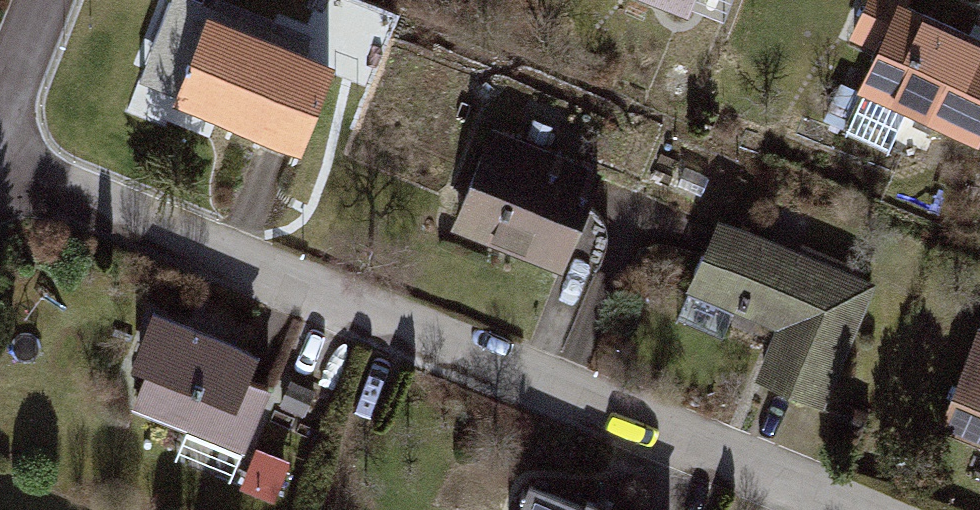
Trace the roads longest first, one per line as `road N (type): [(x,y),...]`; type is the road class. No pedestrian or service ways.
road 1 (residential): [(0,167),(851,509)]

